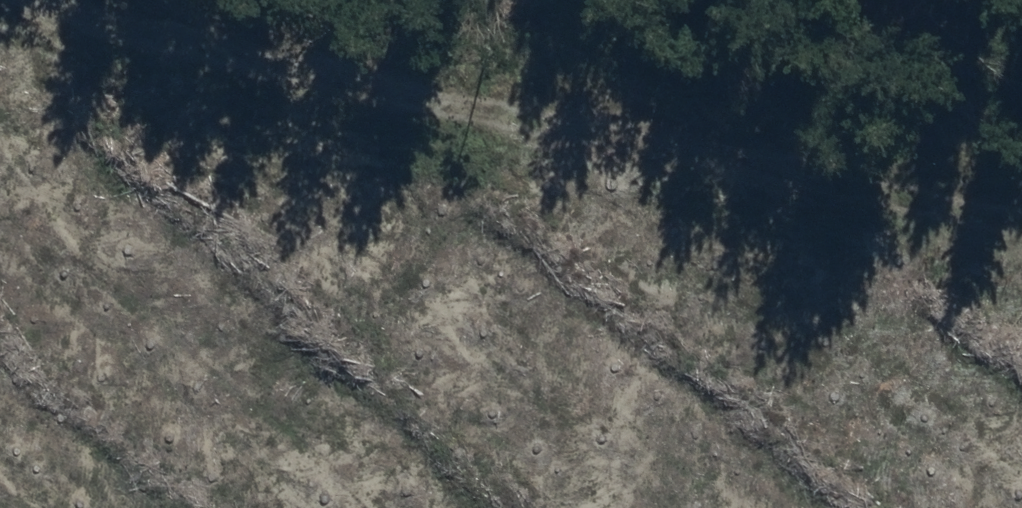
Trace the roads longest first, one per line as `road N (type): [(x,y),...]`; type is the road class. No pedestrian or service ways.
road 1 (track): [(0,3),(1021,287)]

